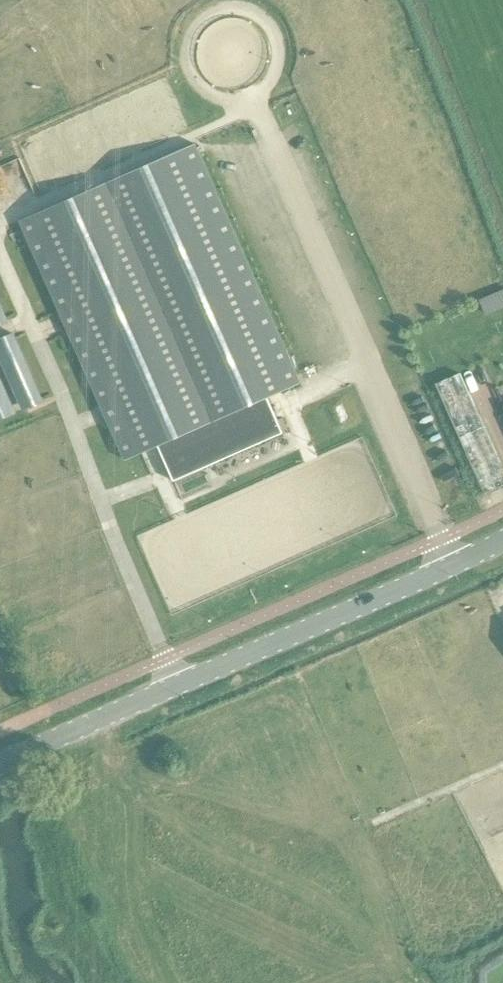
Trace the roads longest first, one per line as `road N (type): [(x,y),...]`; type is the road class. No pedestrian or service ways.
road 1 (unclassified): [(0,760),(502,541)]
road 2 (track): [(164,982),(110,872),(111,833),(127,788),(109,713)]

